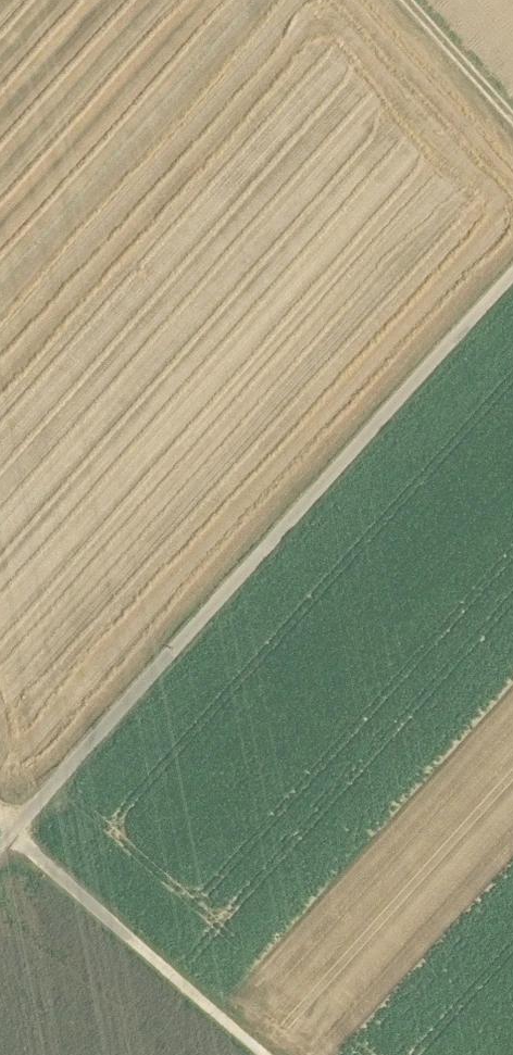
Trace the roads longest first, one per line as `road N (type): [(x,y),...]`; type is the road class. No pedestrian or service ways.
road 1 (unclassified): [(512,276),(0,851)]
road 2 (track): [(260,1054),(0,823)]
road 3 (track): [(401,0),(512,125)]

